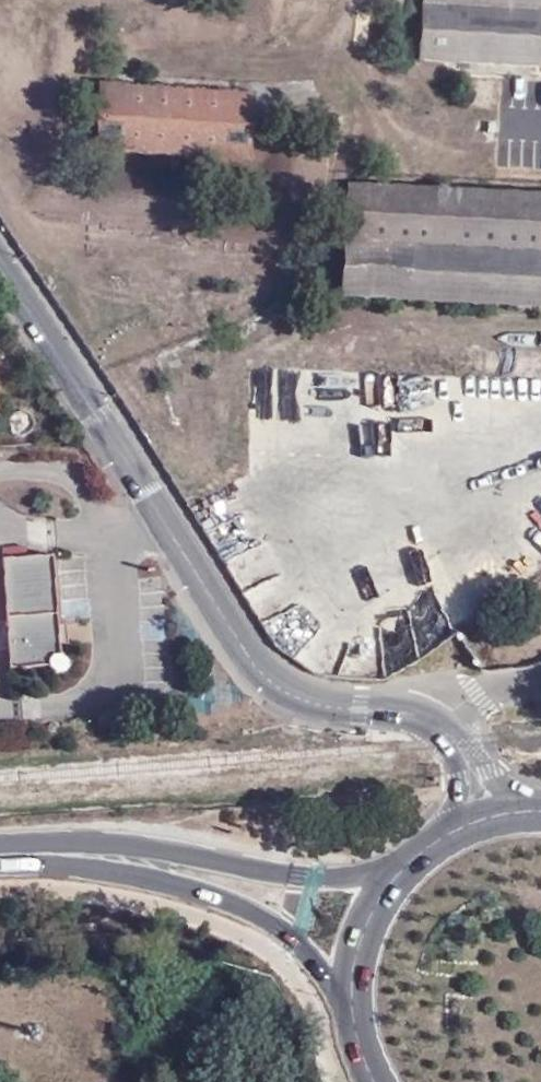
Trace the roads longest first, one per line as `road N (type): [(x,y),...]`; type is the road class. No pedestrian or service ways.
road 1 (secondary): [(0,274),(267,675),(300,696),(417,717),(464,752)]
road 2 (secondary): [(93,856),(248,912),(292,941),(352,1004)]
road 3 (secondary): [(389,883),(93,856)]
road 4 (primary): [(389,883),(360,940),(352,1004)]

